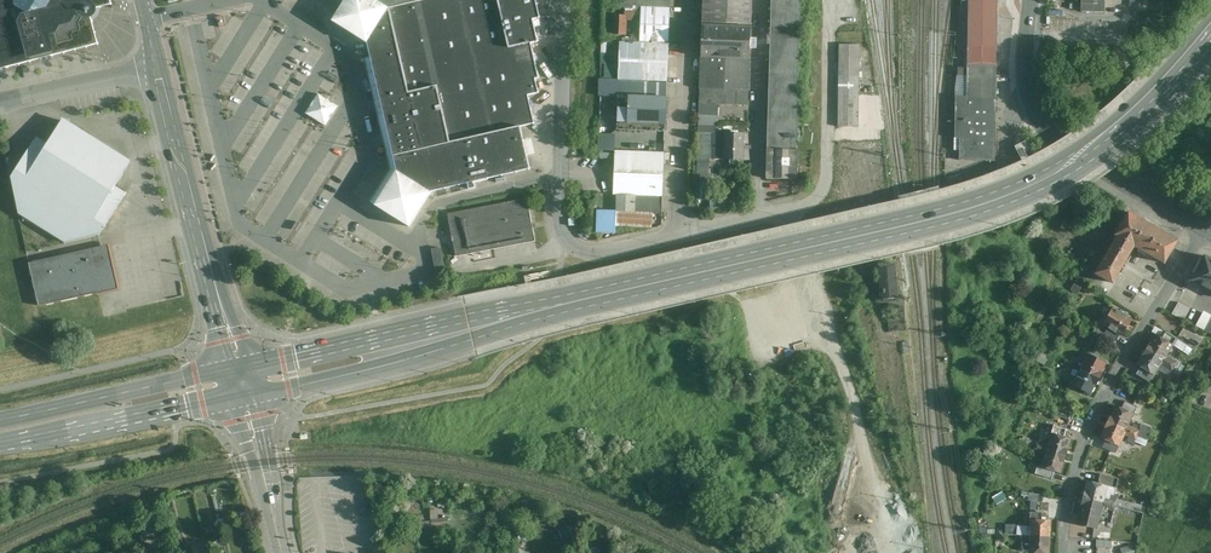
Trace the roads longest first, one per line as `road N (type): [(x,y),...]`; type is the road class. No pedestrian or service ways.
road 1 (tertiary): [(1210,35),(1117,132),(998,200),(469,328)]
road 2 (residential): [(563,0),(564,242),(586,255),(680,234)]
road 3 (residential): [(1063,552),(1079,452),(1201,230)]
road 4 (residential): [(239,369),(158,72)]
road 5 (tertiary): [(0,444),(245,396)]
road 6 (tertiary): [(239,369),(0,420)]
road 7 (residential): [(1031,0),(1024,74),(1035,117),(1069,151),(1135,191)]
road 8 (track): [(809,291),(874,270),(899,441)]
road 9 (tertiary): [(245,396),(364,369),(469,328)]
road 10 (residential): [(680,234),(690,0)]
road 11 (tertiary): [(469,328),(239,369)]
road 12 (residential): [(760,214),(765,0)]
road 13 (residential): [(158,72),(0,106)]
road 14 (residential): [(245,396),(282,552)]

